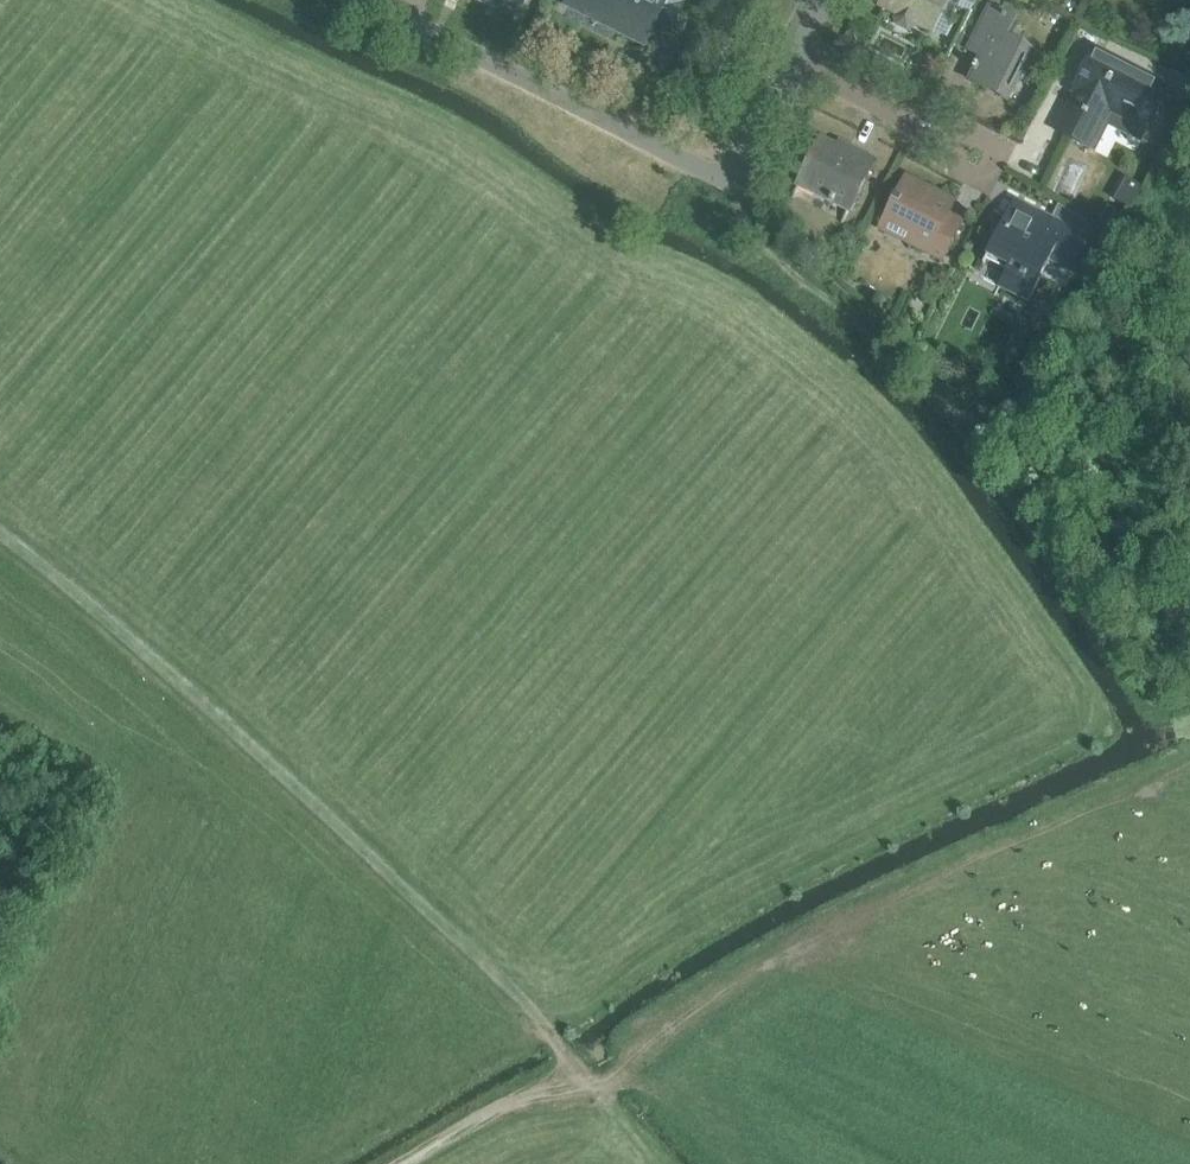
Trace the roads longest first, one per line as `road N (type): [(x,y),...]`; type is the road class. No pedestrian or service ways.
road 1 (residential): [(761,148),(721,172),(690,170),(369,0)]
road 2 (track): [(571,1070),(404,1163)]
road 3 (residential): [(761,148),(836,0)]

